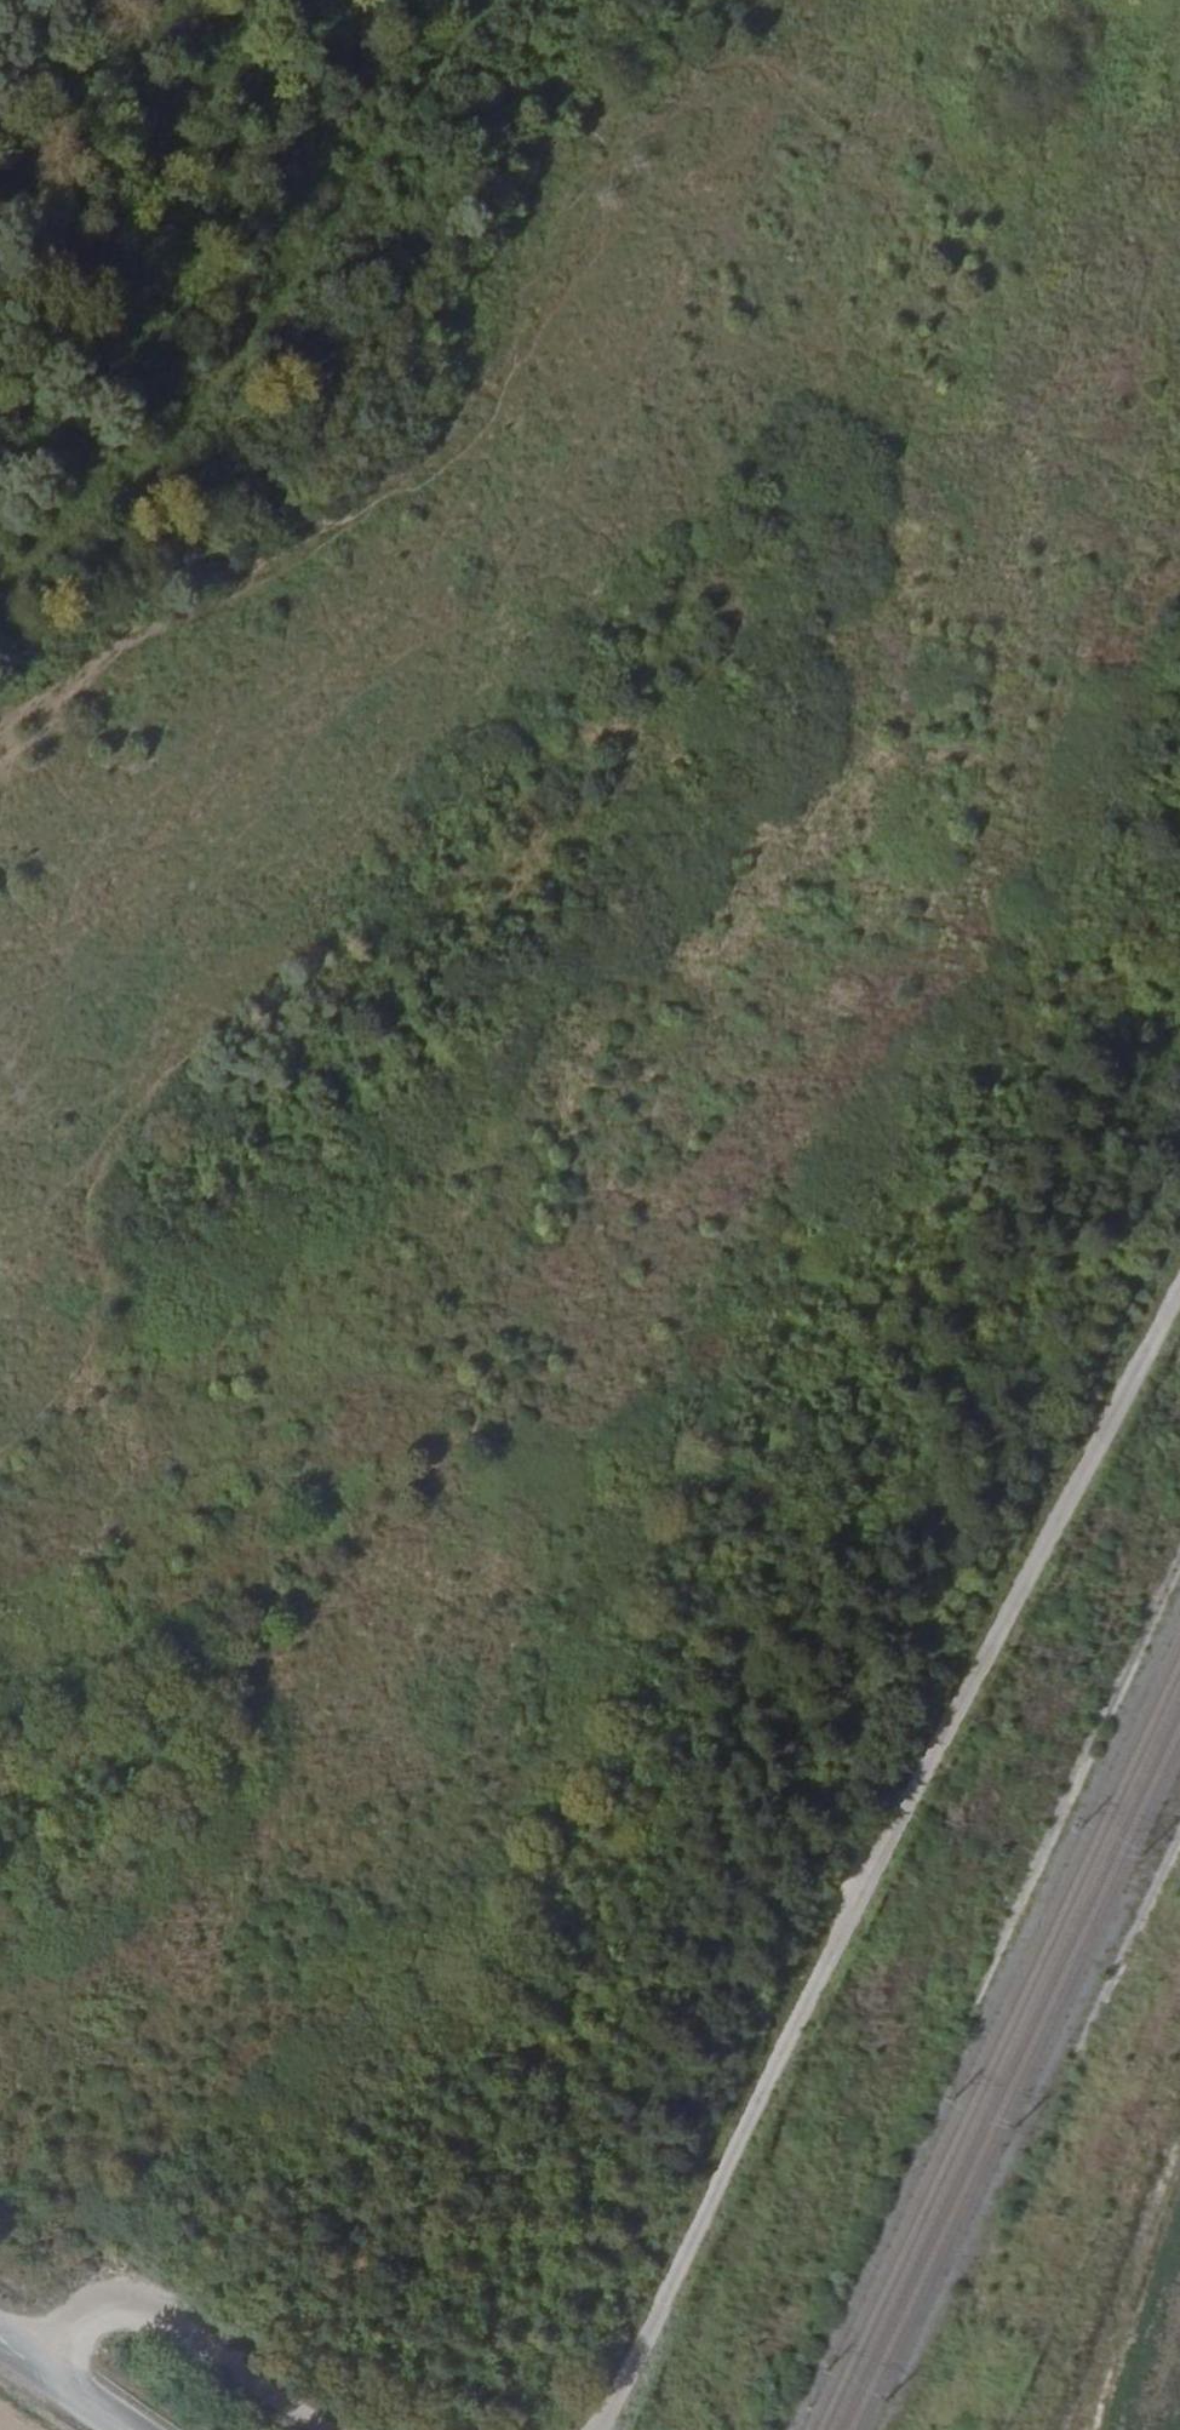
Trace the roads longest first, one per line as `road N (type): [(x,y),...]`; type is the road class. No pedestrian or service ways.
road 1 (tertiary): [(131,2429),(0,2340)]

